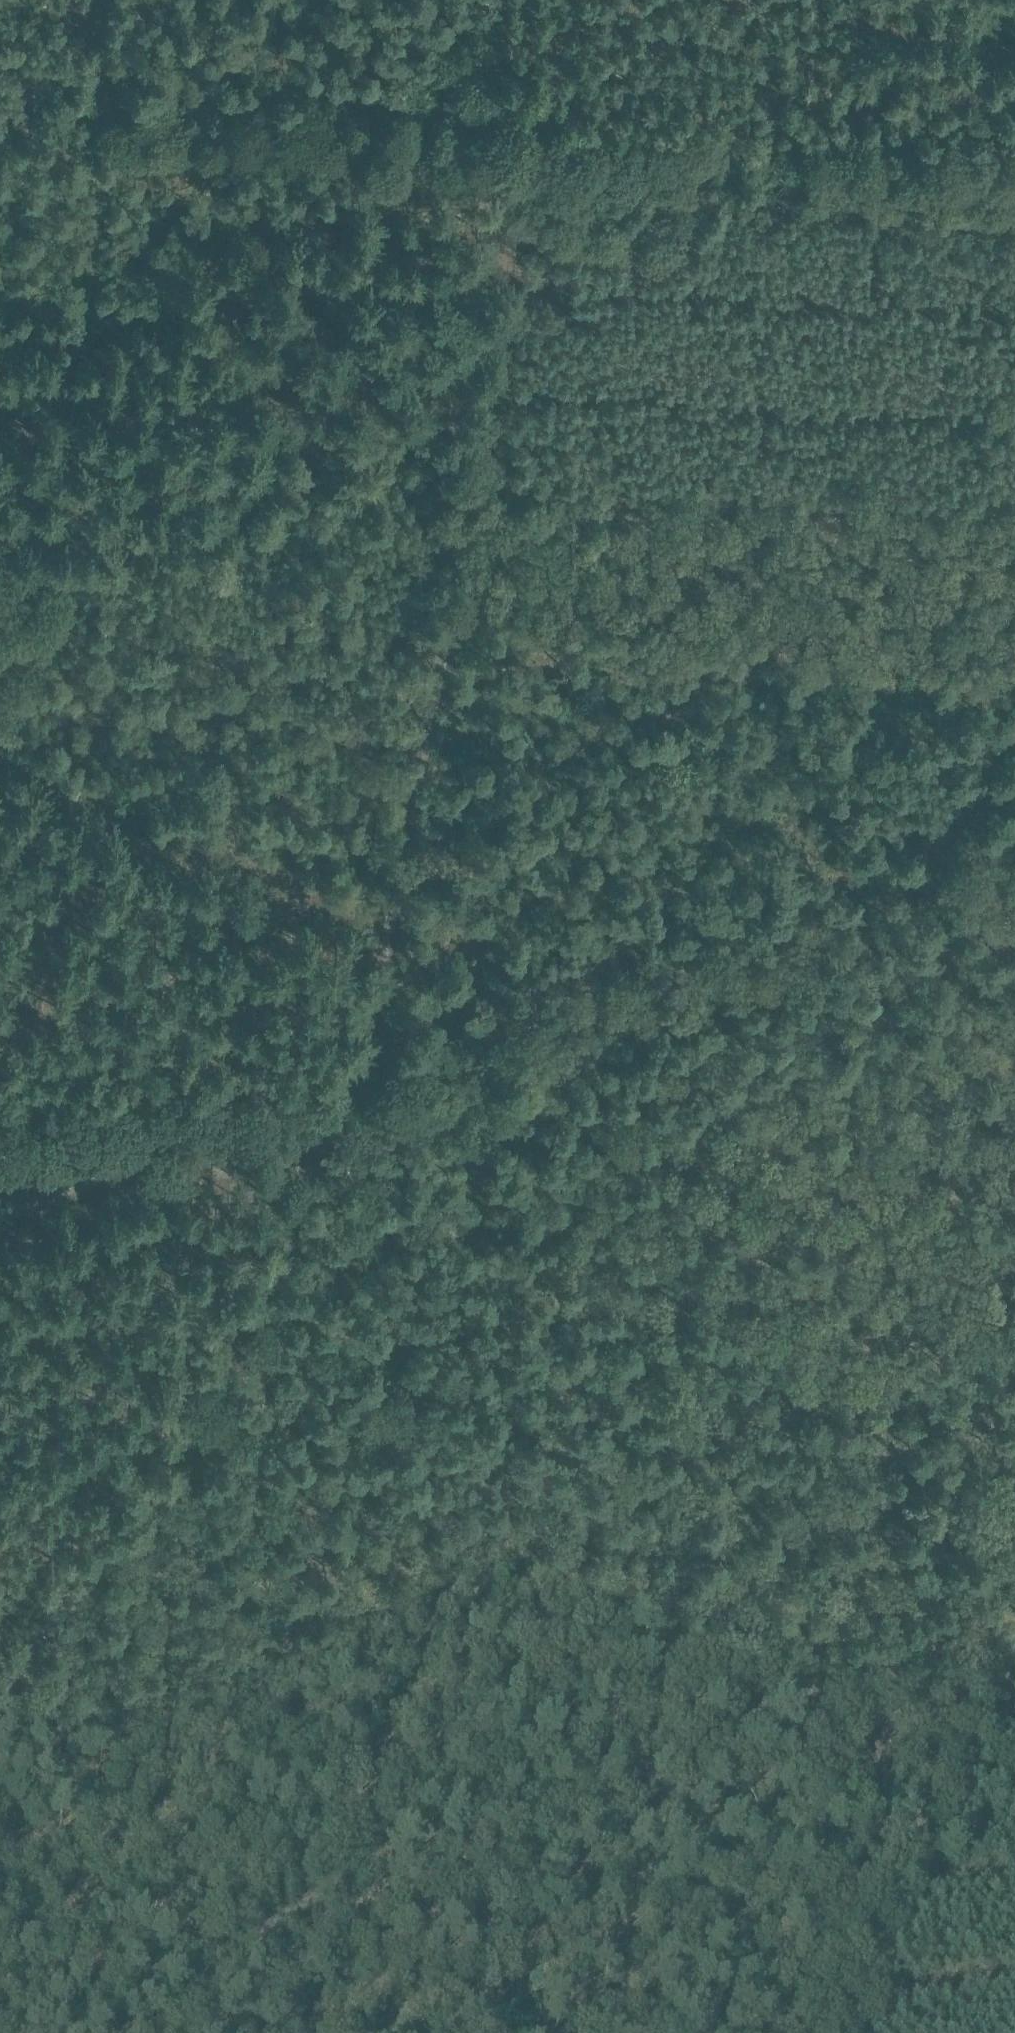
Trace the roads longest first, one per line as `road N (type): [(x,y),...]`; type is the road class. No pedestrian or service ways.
road 1 (track): [(367,1081),(488,221),(502,0)]
road 2 (track): [(890,1899),(0,1847)]
road 3 (track): [(1014,804),(367,1081)]
road 4 (track): [(0,1672),(97,1568),(204,1430),(309,1165),(318,1103)]
road 5 (track): [(845,2032),(1014,1513)]
road 6 (track): [(367,1081),(0,1215)]

